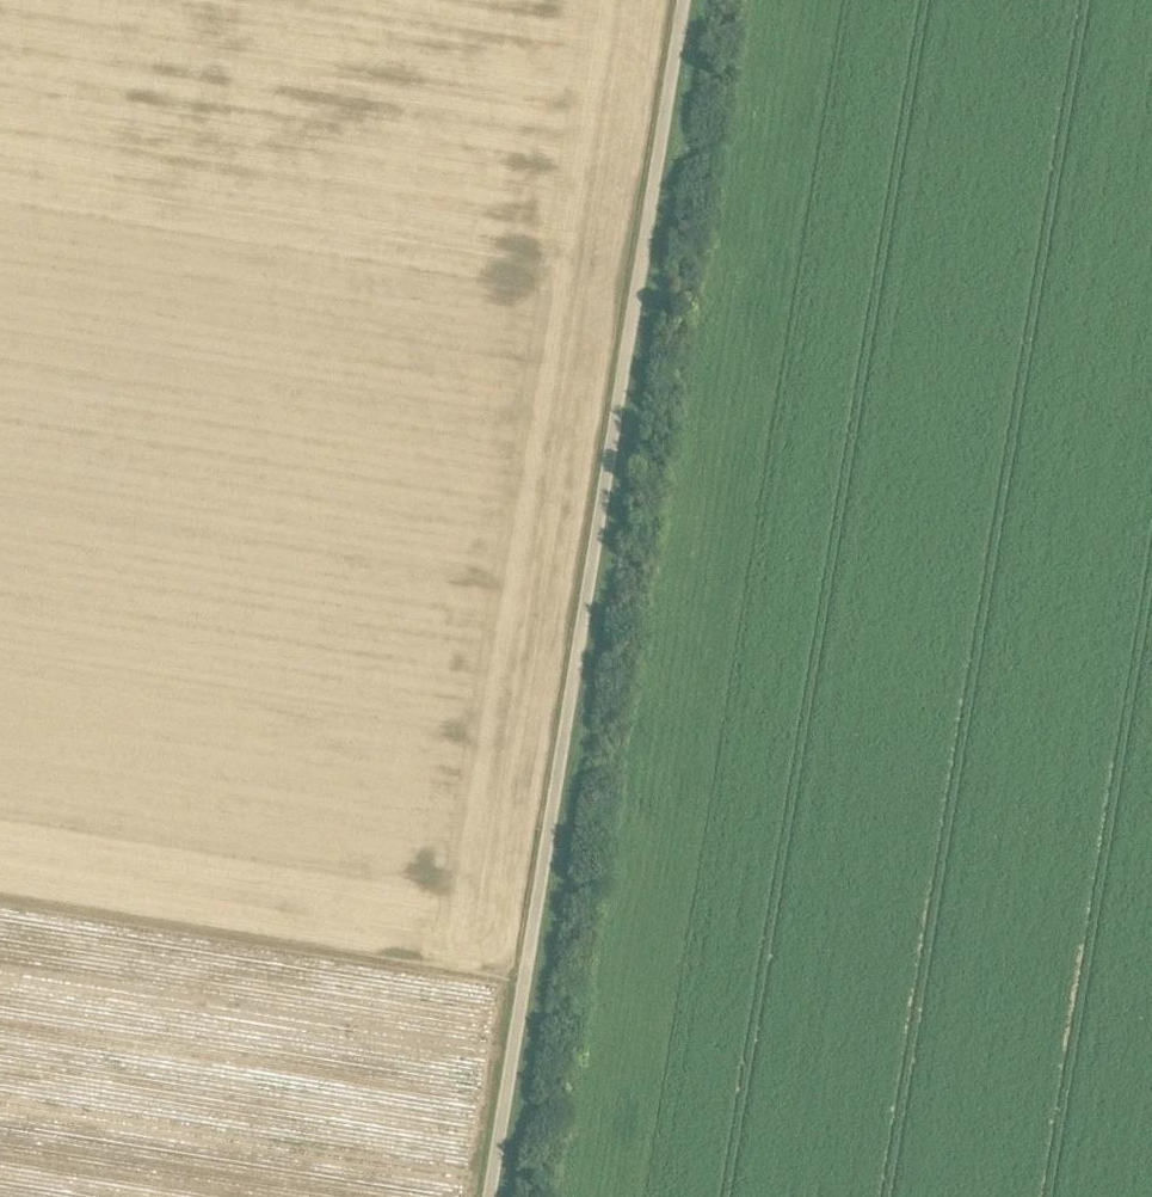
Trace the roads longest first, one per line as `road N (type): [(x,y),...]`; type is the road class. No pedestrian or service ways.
road 1 (track): [(688,0),(495,1196)]

